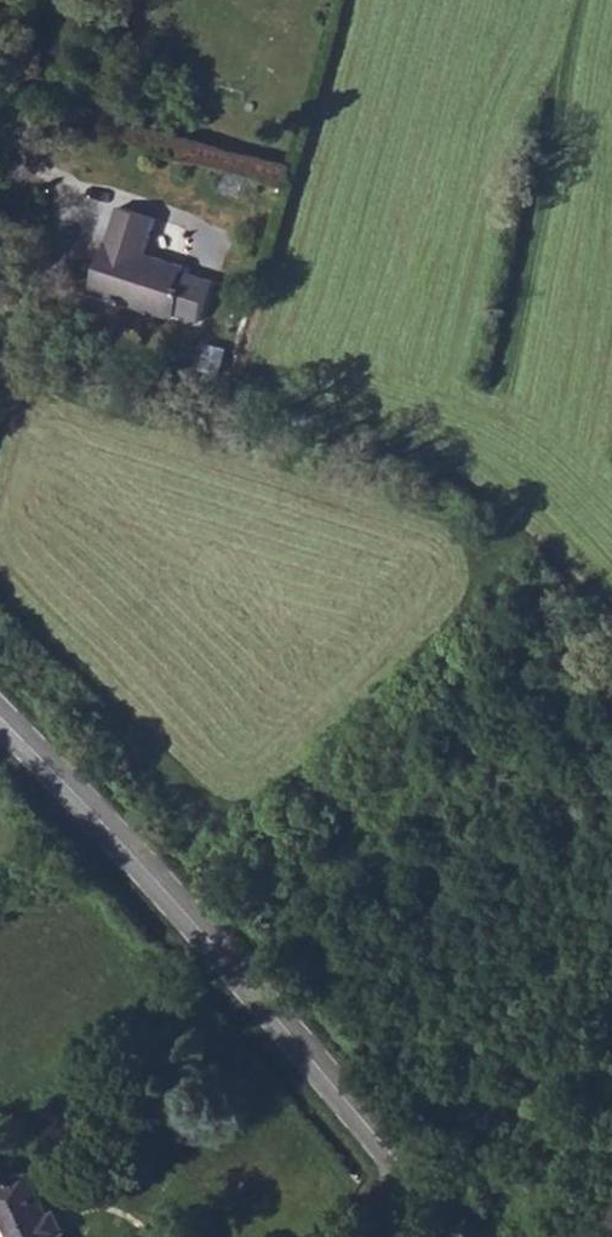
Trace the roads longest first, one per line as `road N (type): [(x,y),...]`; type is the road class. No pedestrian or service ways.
road 1 (secondary): [(0,714),(458,1236)]
road 2 (unclassified): [(46,0),(0,114)]

